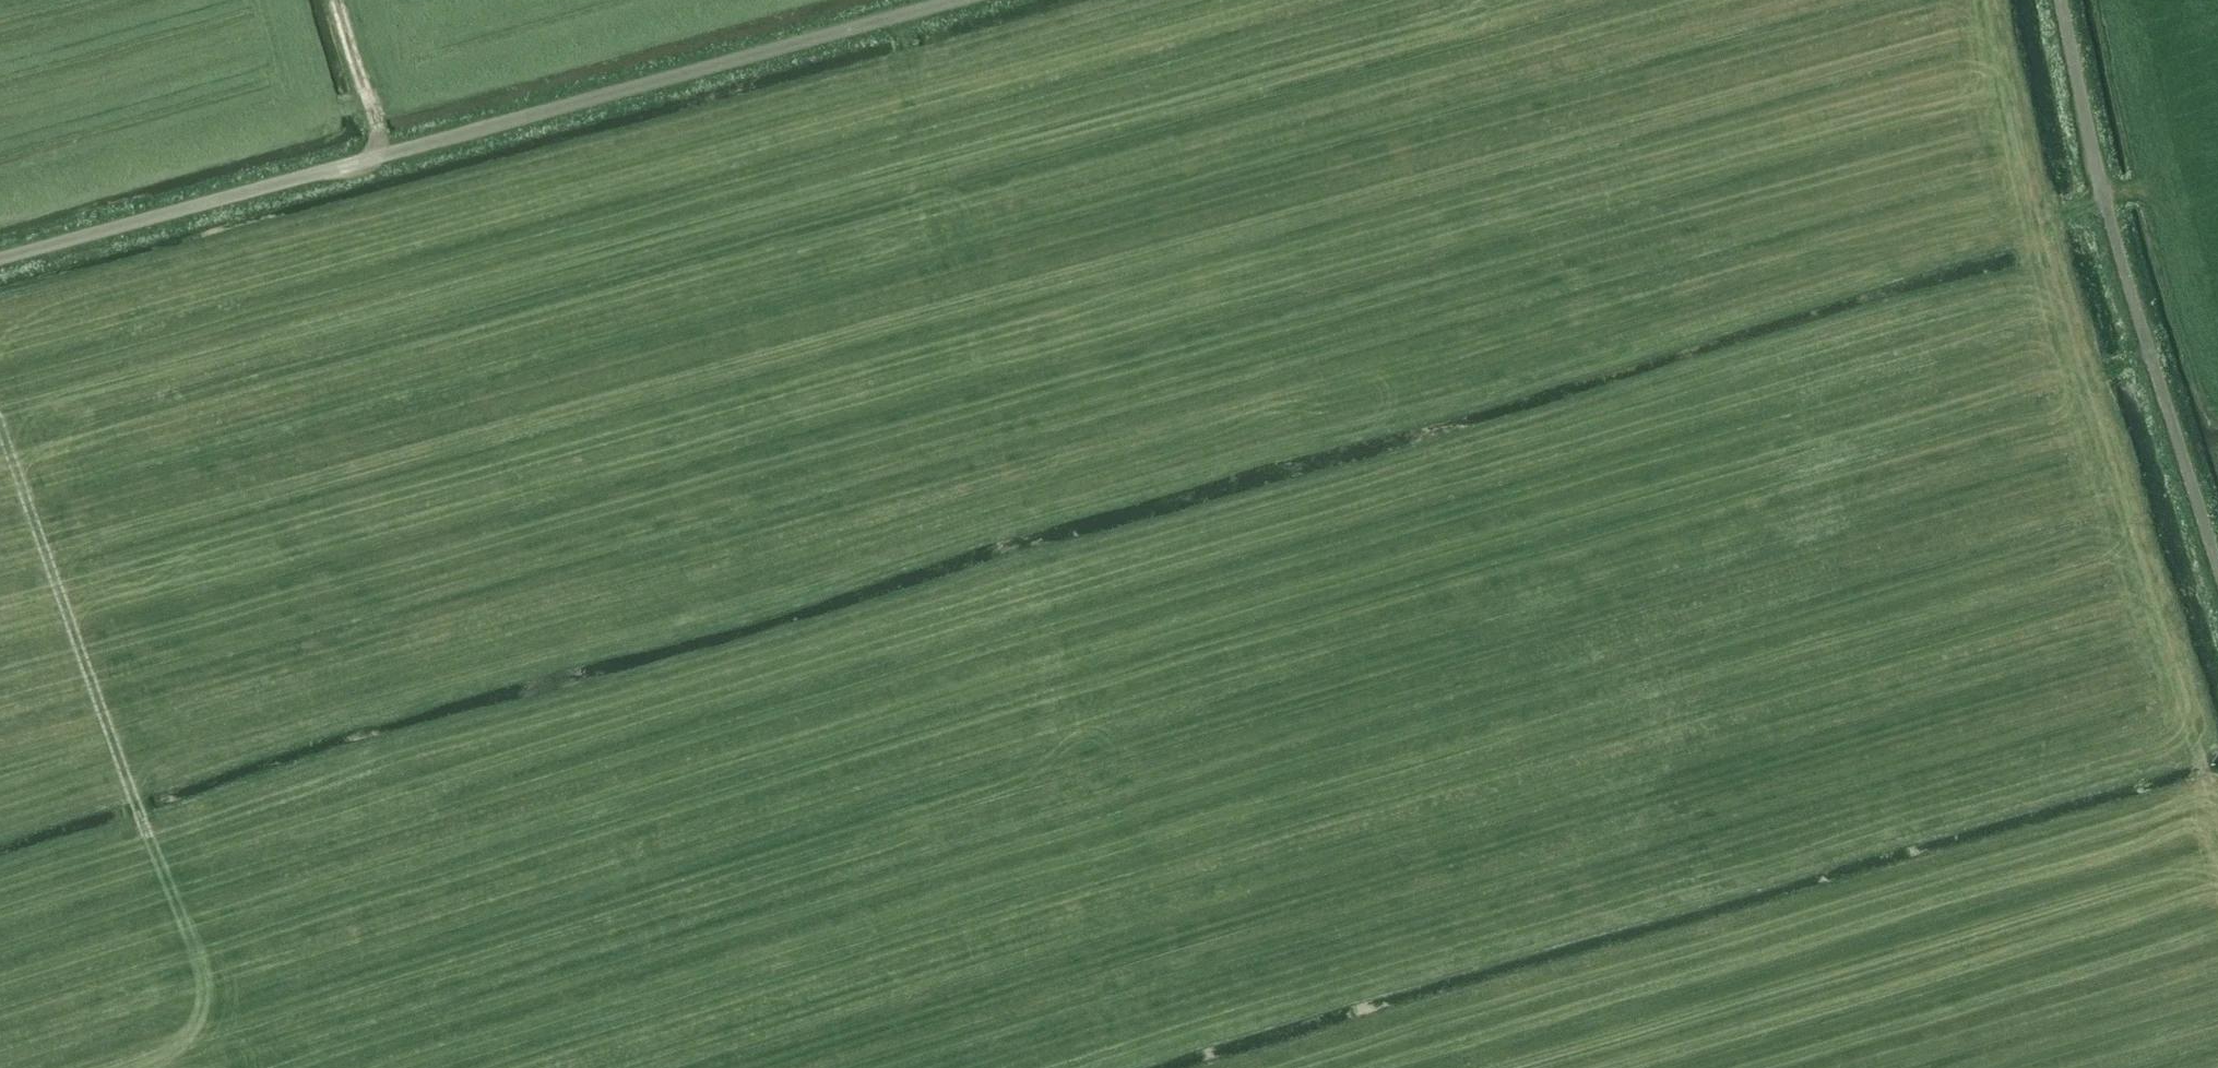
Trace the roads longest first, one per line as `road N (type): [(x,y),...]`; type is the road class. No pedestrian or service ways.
road 1 (unclassified): [(0,259),(955,0)]
road 2 (unclassified): [(2217,570),(2109,225),(2059,0)]

